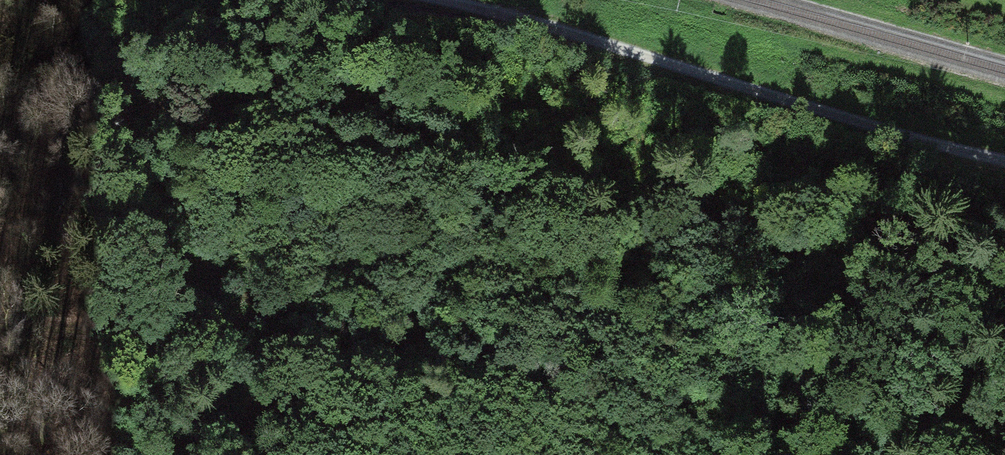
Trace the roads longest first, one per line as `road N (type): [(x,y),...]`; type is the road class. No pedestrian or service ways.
road 1 (track): [(655,454),(607,424),(464,366),(0,325)]
road 2 (track): [(452,0),(604,42),(963,162),(1004,167)]

